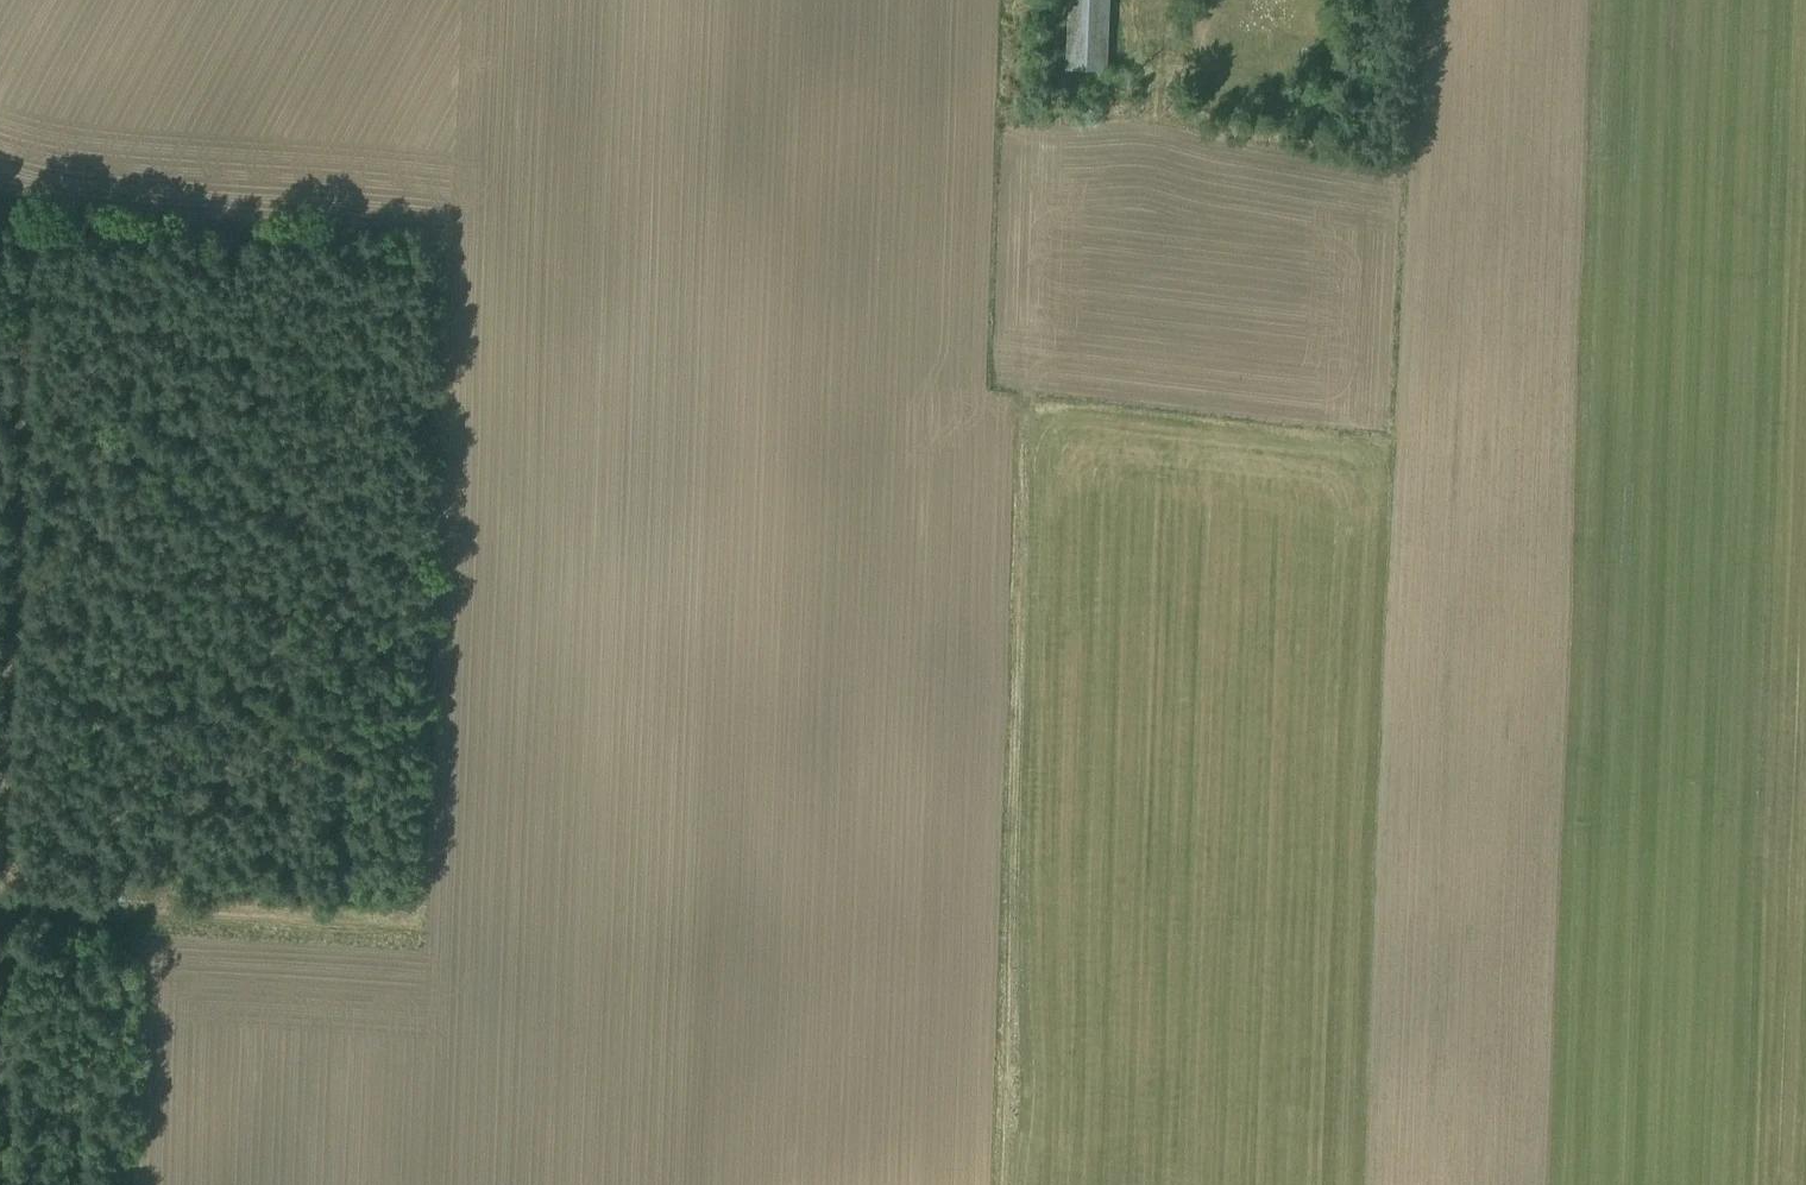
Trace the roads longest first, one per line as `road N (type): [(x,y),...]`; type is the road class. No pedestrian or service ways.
road 1 (track): [(0,192),(437,223)]

